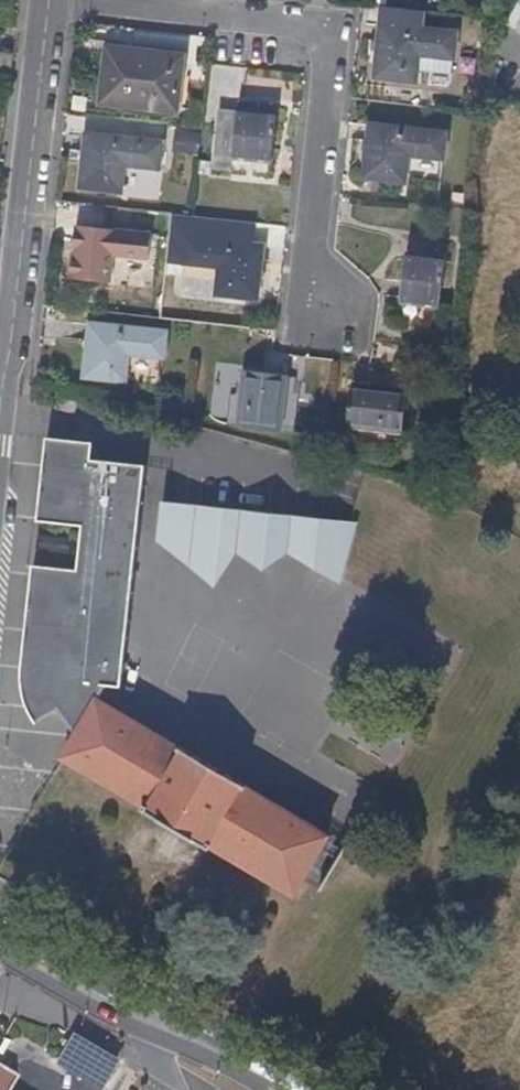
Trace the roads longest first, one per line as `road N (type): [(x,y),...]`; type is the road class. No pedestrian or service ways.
road 1 (residential): [(52,0),(328,32),(311,249),(324,310)]
road 2 (residential): [(0,406),(48,0)]
road 3 (secondary): [(286,1089),(0,937)]

